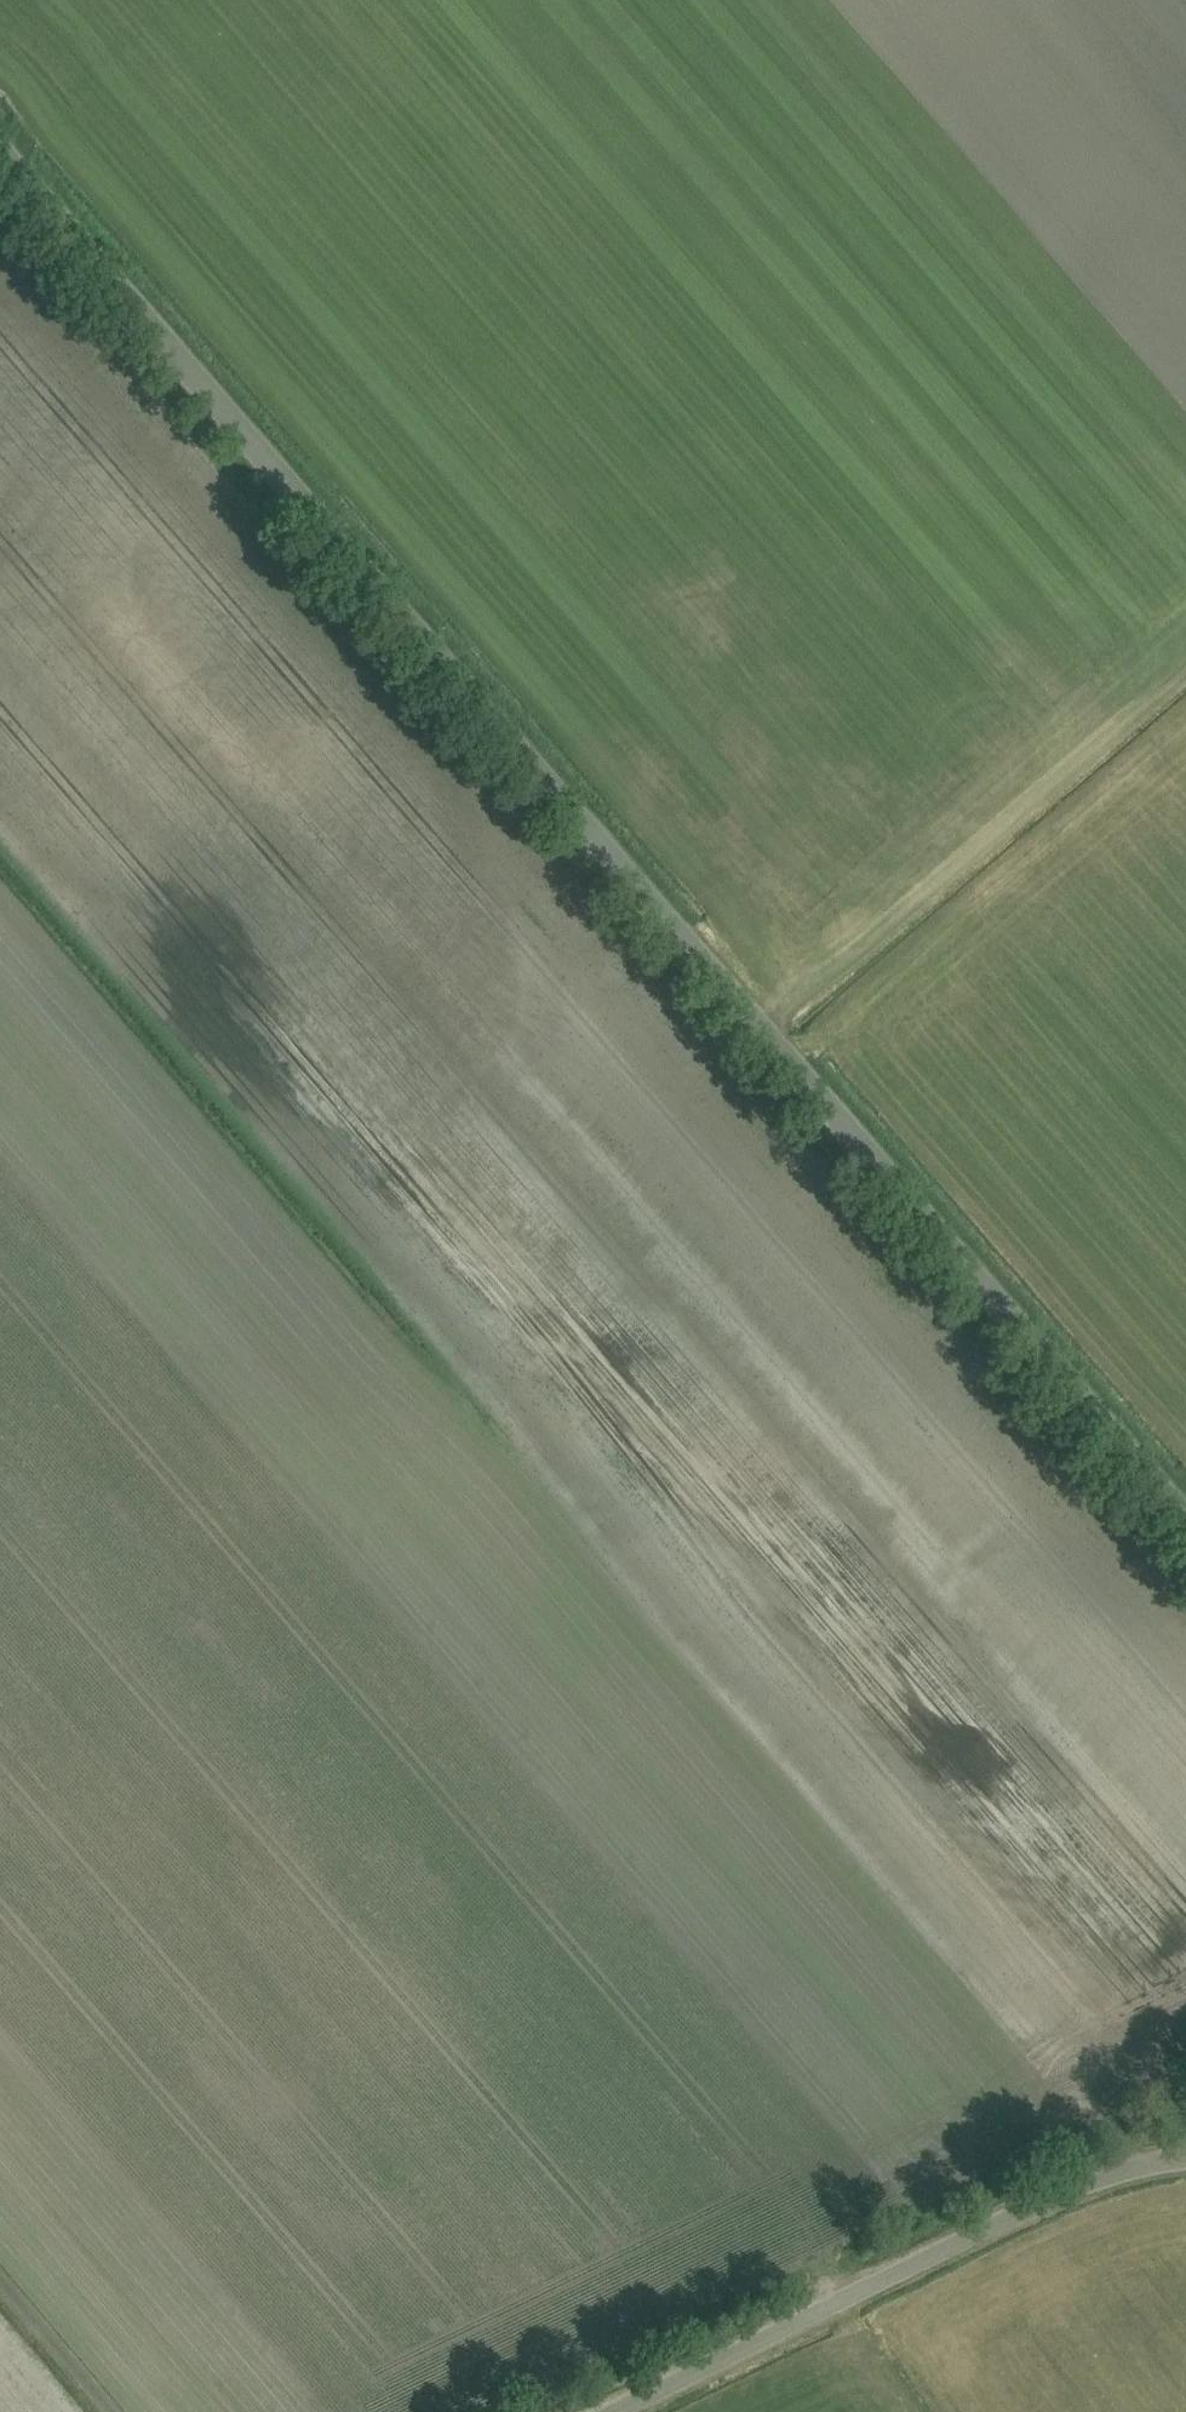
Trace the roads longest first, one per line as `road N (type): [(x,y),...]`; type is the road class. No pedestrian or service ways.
road 1 (unclassified): [(1185,1517),(0,146)]
road 2 (unclassified): [(623,2411),(1063,2195),(1185,2158)]

